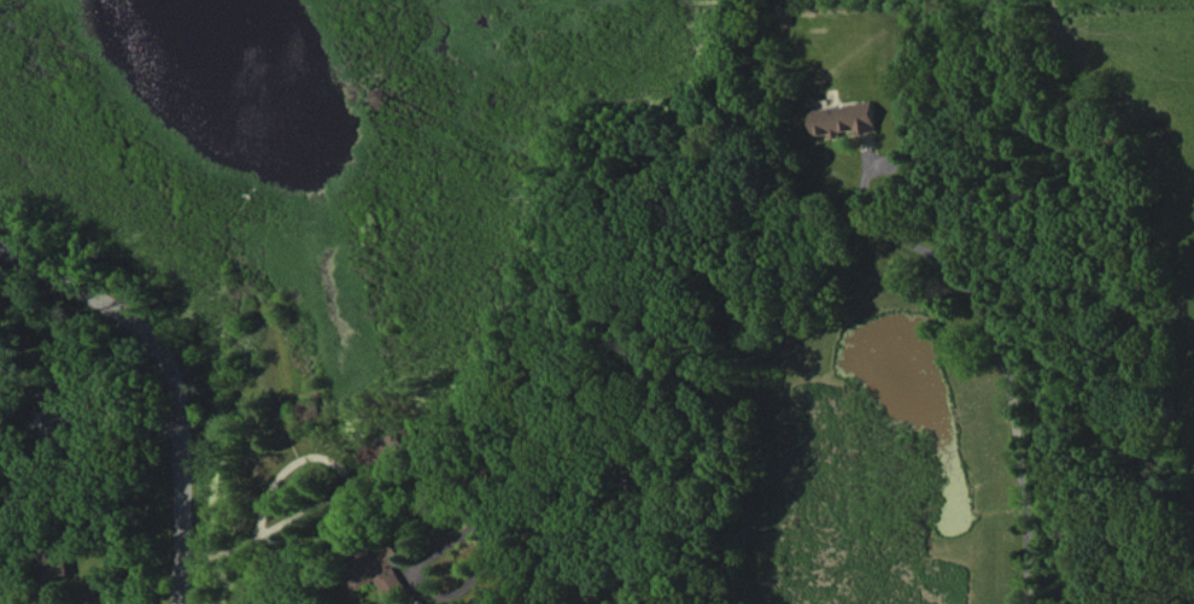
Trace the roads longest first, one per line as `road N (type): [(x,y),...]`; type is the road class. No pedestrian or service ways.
road 1 (residential): [(0,244),(142,316),(171,421),(175,603)]

